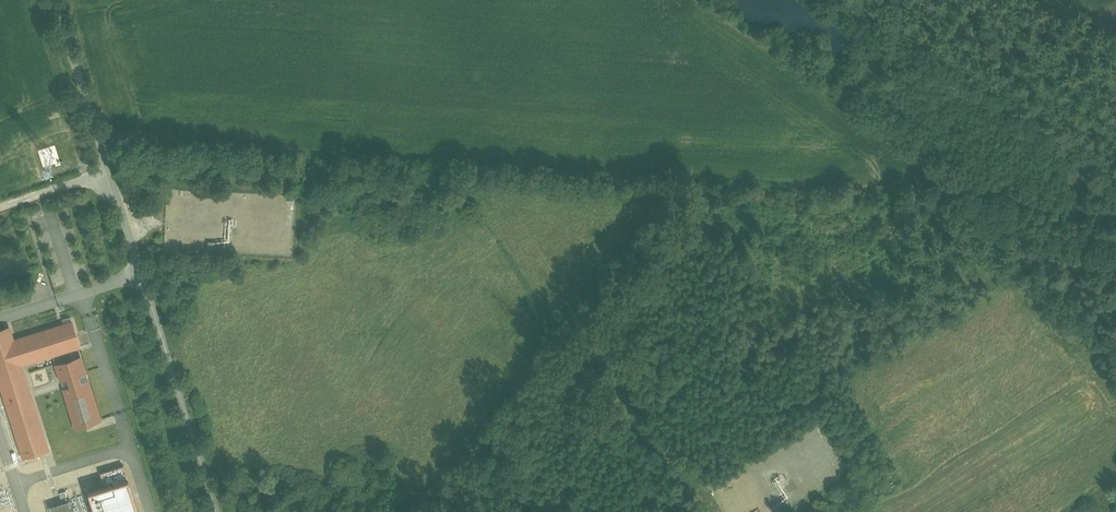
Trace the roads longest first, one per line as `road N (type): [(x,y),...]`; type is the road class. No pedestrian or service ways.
road 1 (unclassified): [(215,511),(51,0)]

